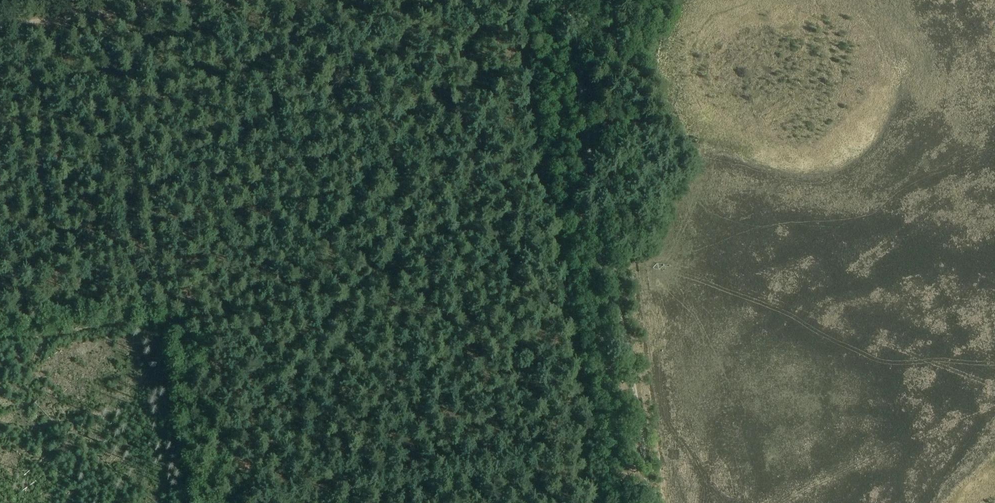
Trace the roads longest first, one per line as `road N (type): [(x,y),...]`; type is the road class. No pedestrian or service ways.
road 1 (track): [(648,502),(573,0)]
road 2 (track): [(0,23),(178,0)]

